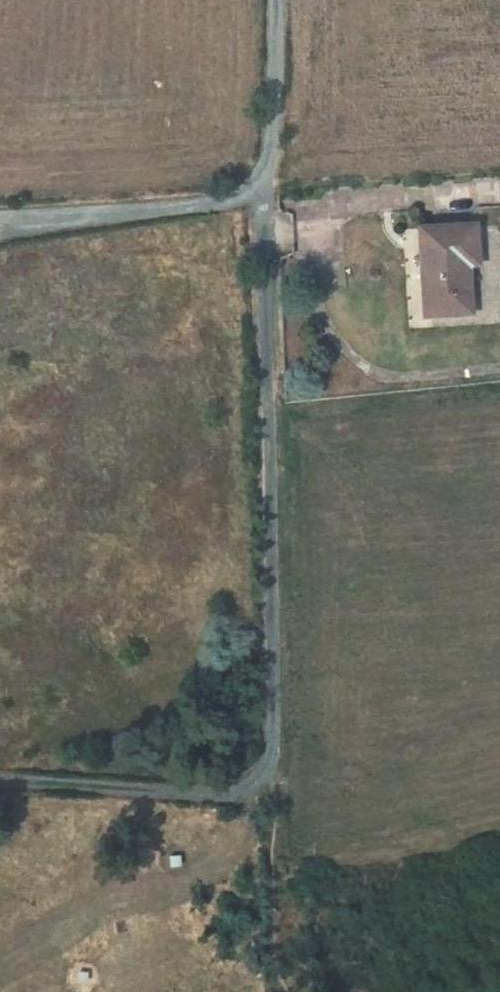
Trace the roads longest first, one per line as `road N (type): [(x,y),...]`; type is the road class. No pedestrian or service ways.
road 1 (unclassified): [(273,753),(263,174)]
road 2 (track): [(0,778),(229,795),(273,753)]
road 3 (unclassified): [(0,190),(263,174)]
road 4 (unclassified): [(263,174),(268,0)]

